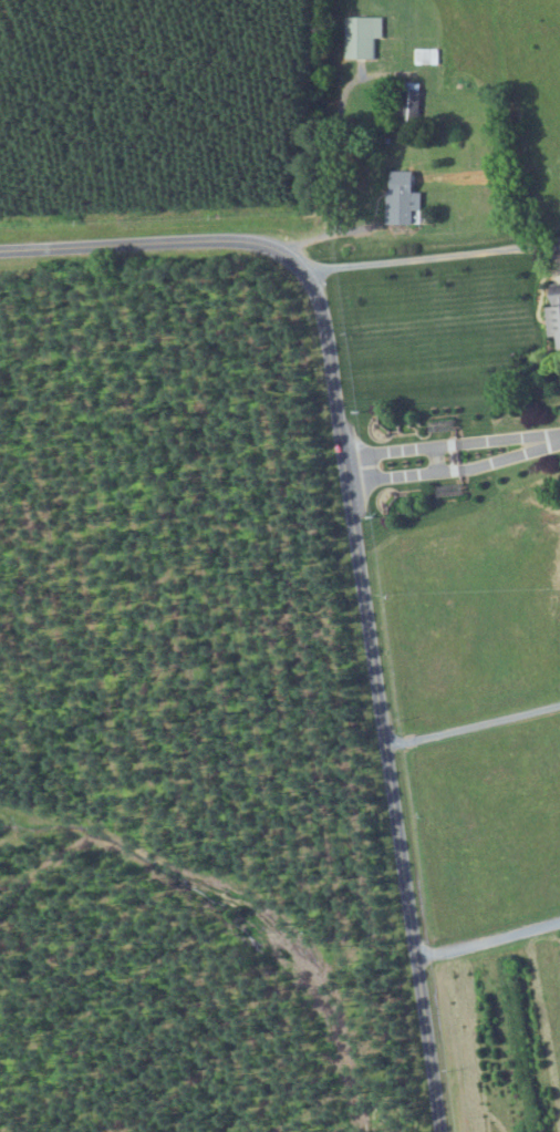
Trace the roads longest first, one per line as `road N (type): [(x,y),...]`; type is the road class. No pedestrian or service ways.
road 1 (residential): [(439,1131),(325,337),(308,278),(272,247),(249,241),(0,250)]
road 2 (residential): [(344,469),(465,461),(559,440)]
road 3 (residential): [(415,956),(559,919)]

